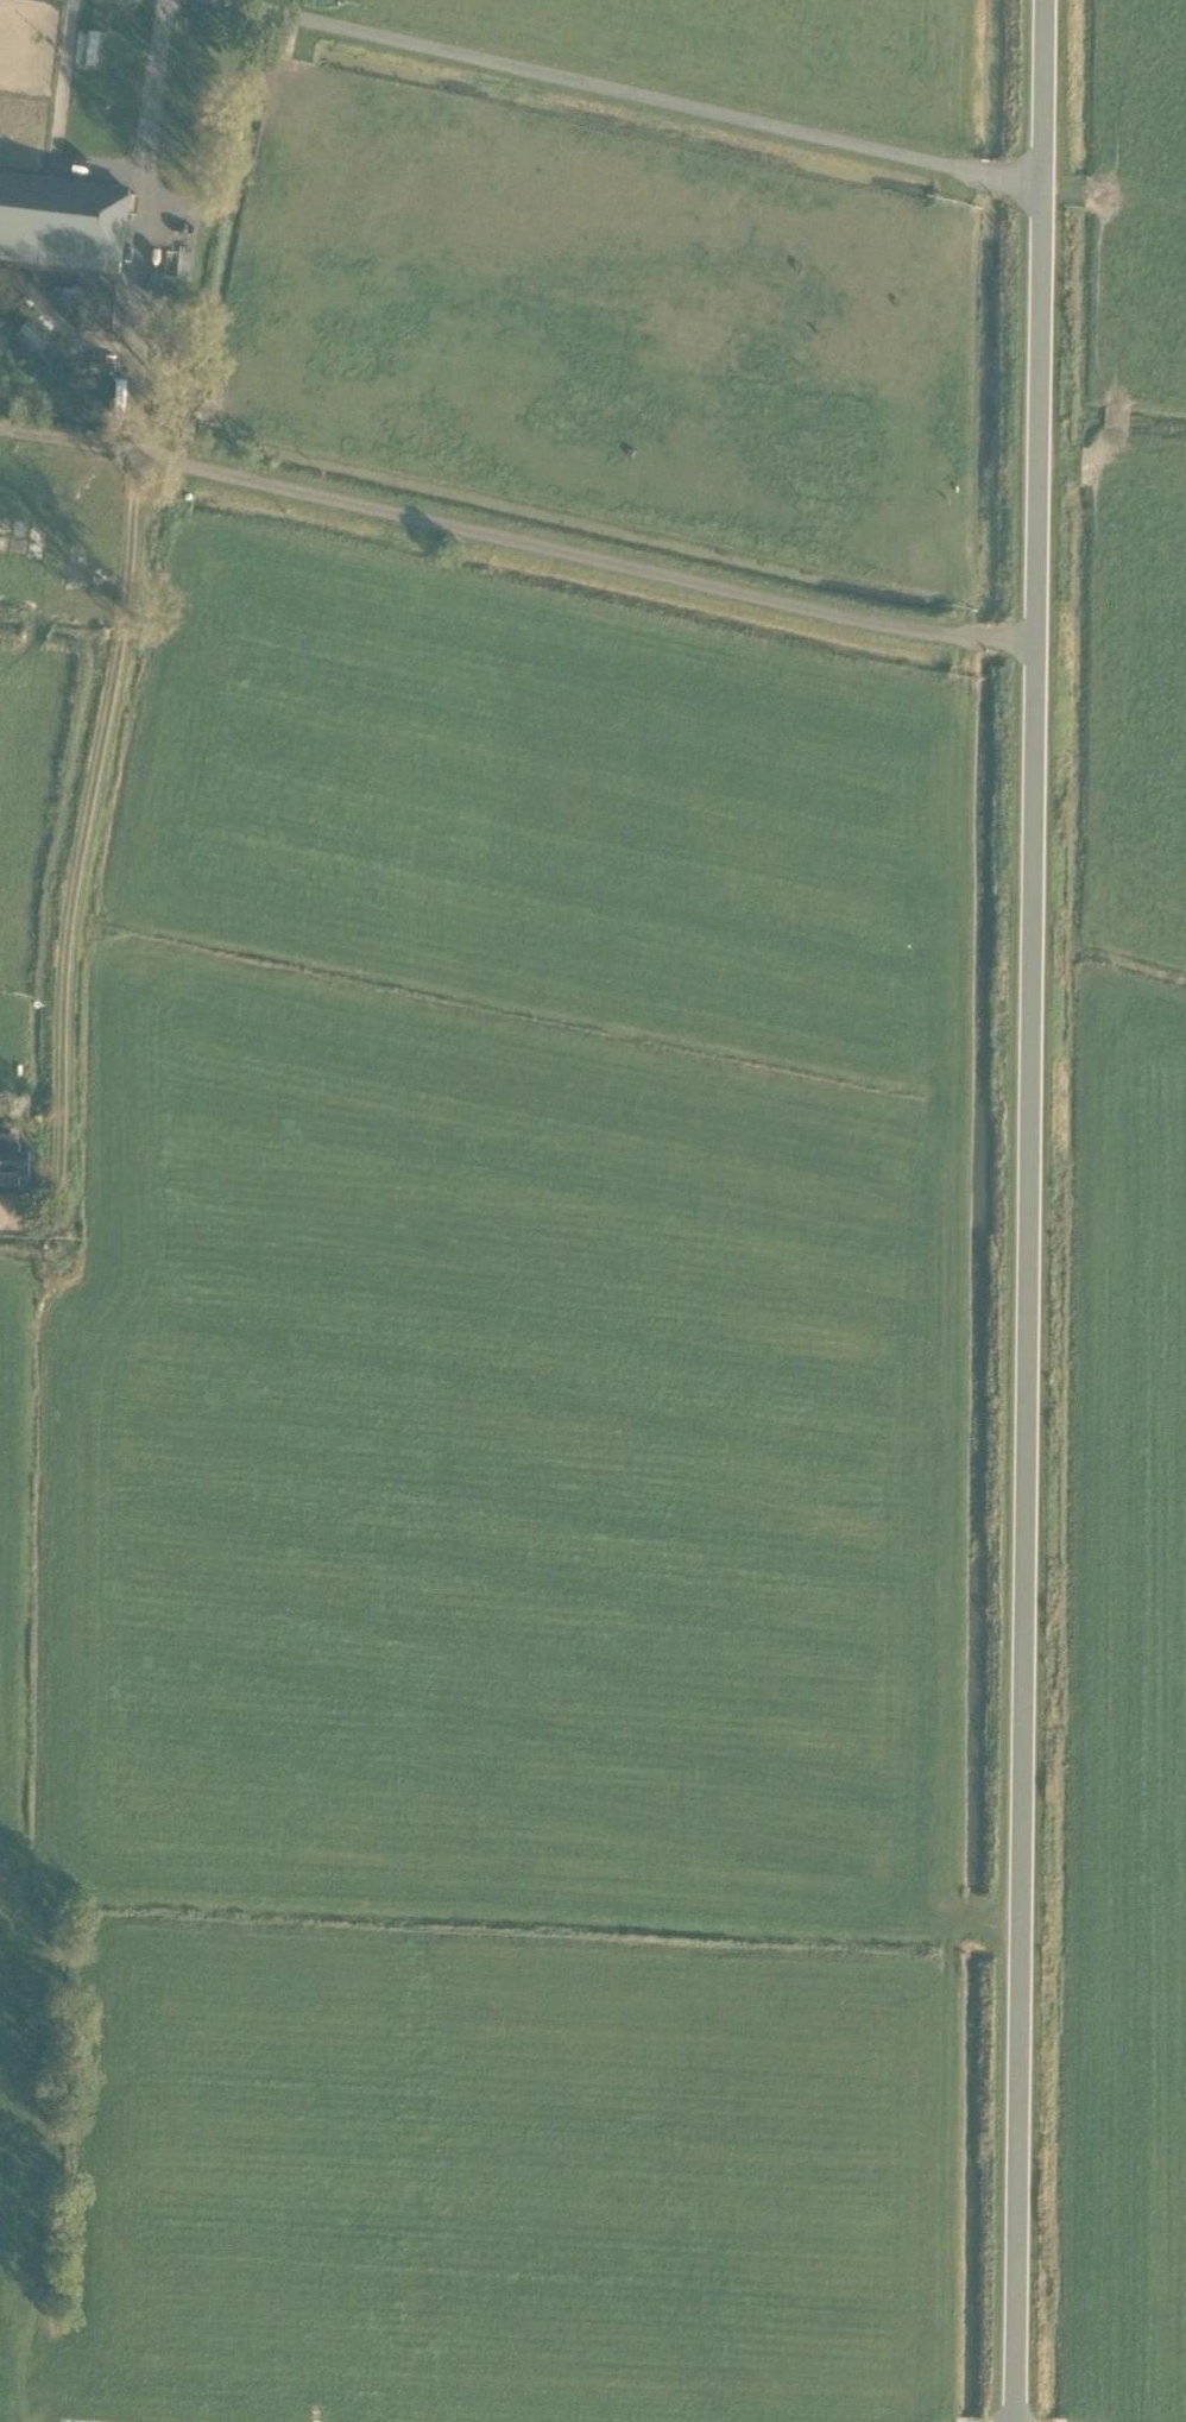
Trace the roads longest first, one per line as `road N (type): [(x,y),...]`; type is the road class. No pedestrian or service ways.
road 1 (tertiary): [(1016,2421),(1045,0)]

